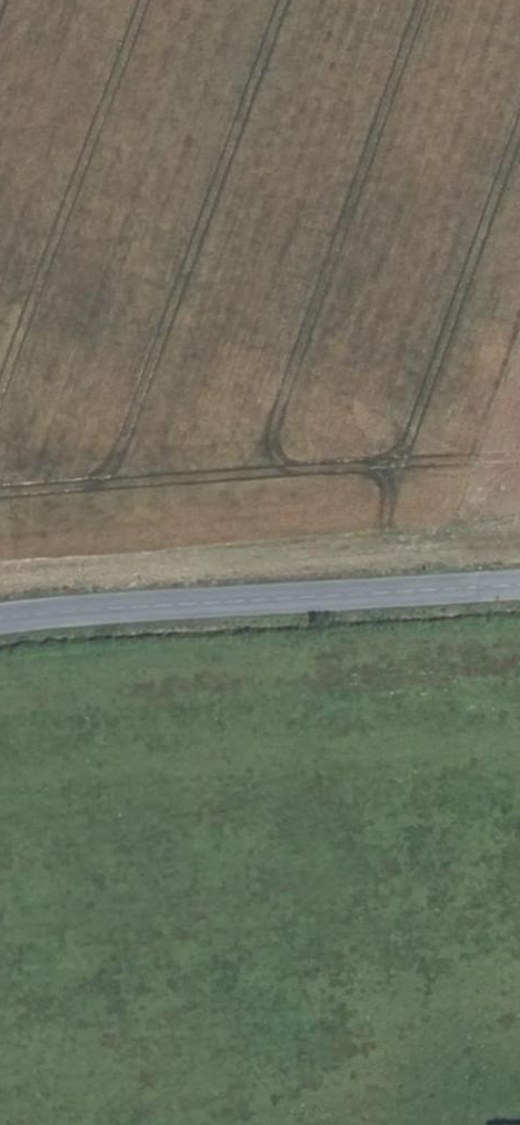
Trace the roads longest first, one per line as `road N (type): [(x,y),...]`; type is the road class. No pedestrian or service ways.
road 1 (secondary): [(0,612),(519,579)]

